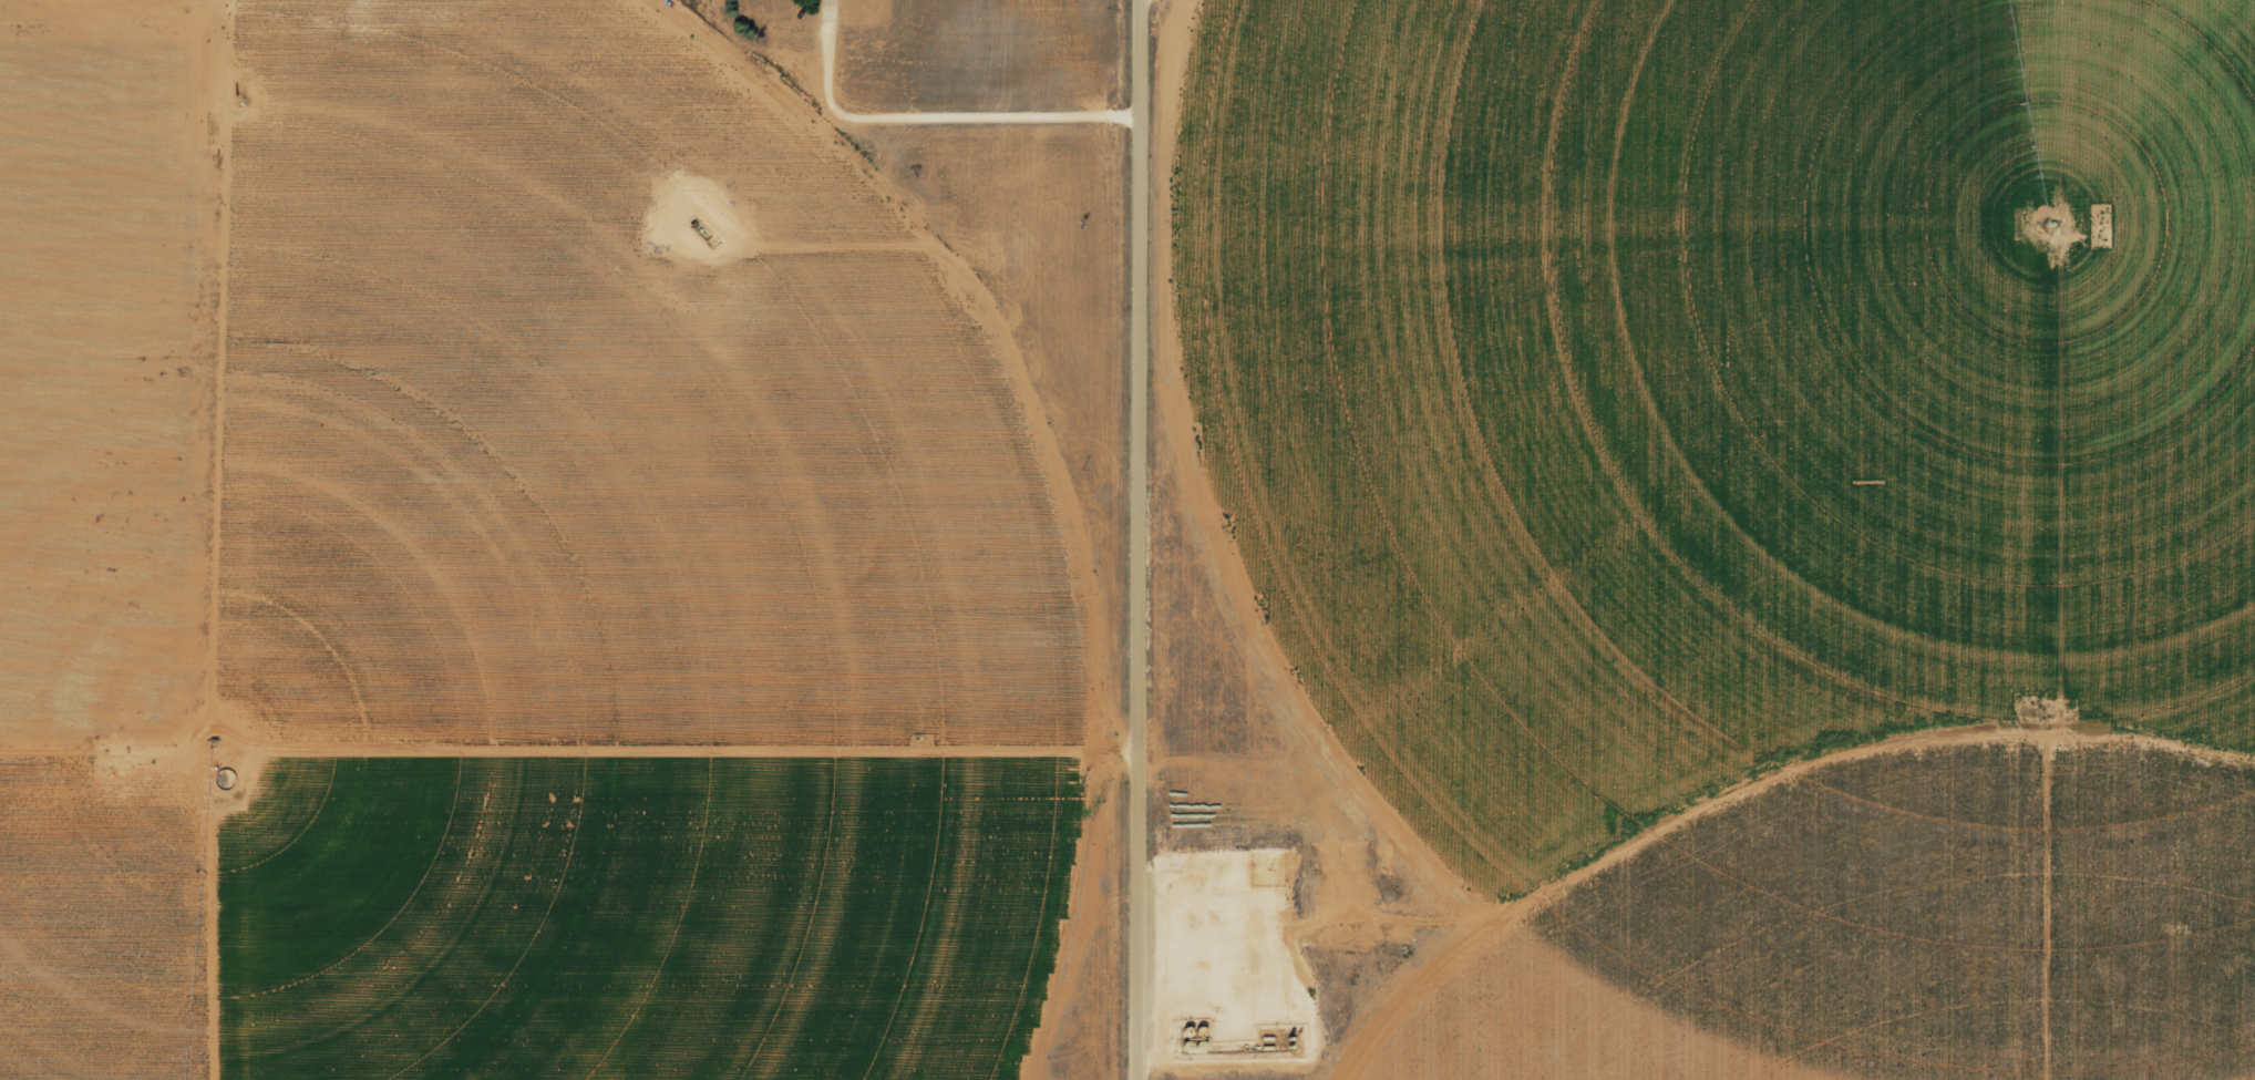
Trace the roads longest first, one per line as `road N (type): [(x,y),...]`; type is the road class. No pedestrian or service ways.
road 1 (residential): [(1161,1079),(1170,579)]

